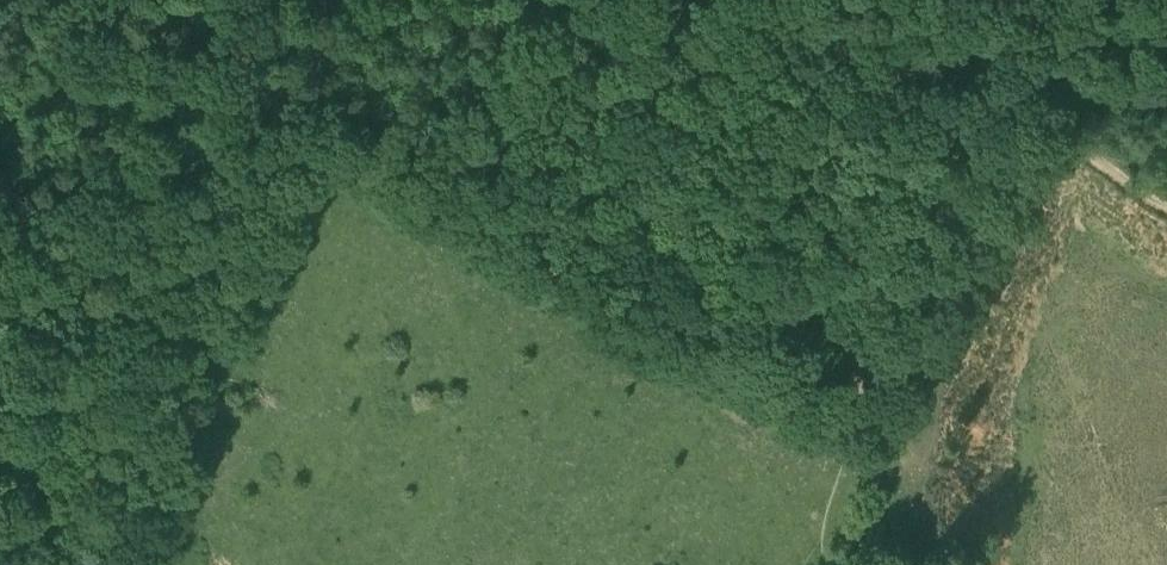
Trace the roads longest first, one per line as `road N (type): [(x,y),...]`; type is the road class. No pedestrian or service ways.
road 1 (track): [(298,121),(843,420)]
road 2 (track): [(1166,208),(1083,147),(1047,139),(974,149),(873,205)]
road 3 (track): [(87,0),(298,121)]
road 4 (track): [(843,420),(878,315),(873,205)]
road 5 (track): [(873,205),(855,0)]

